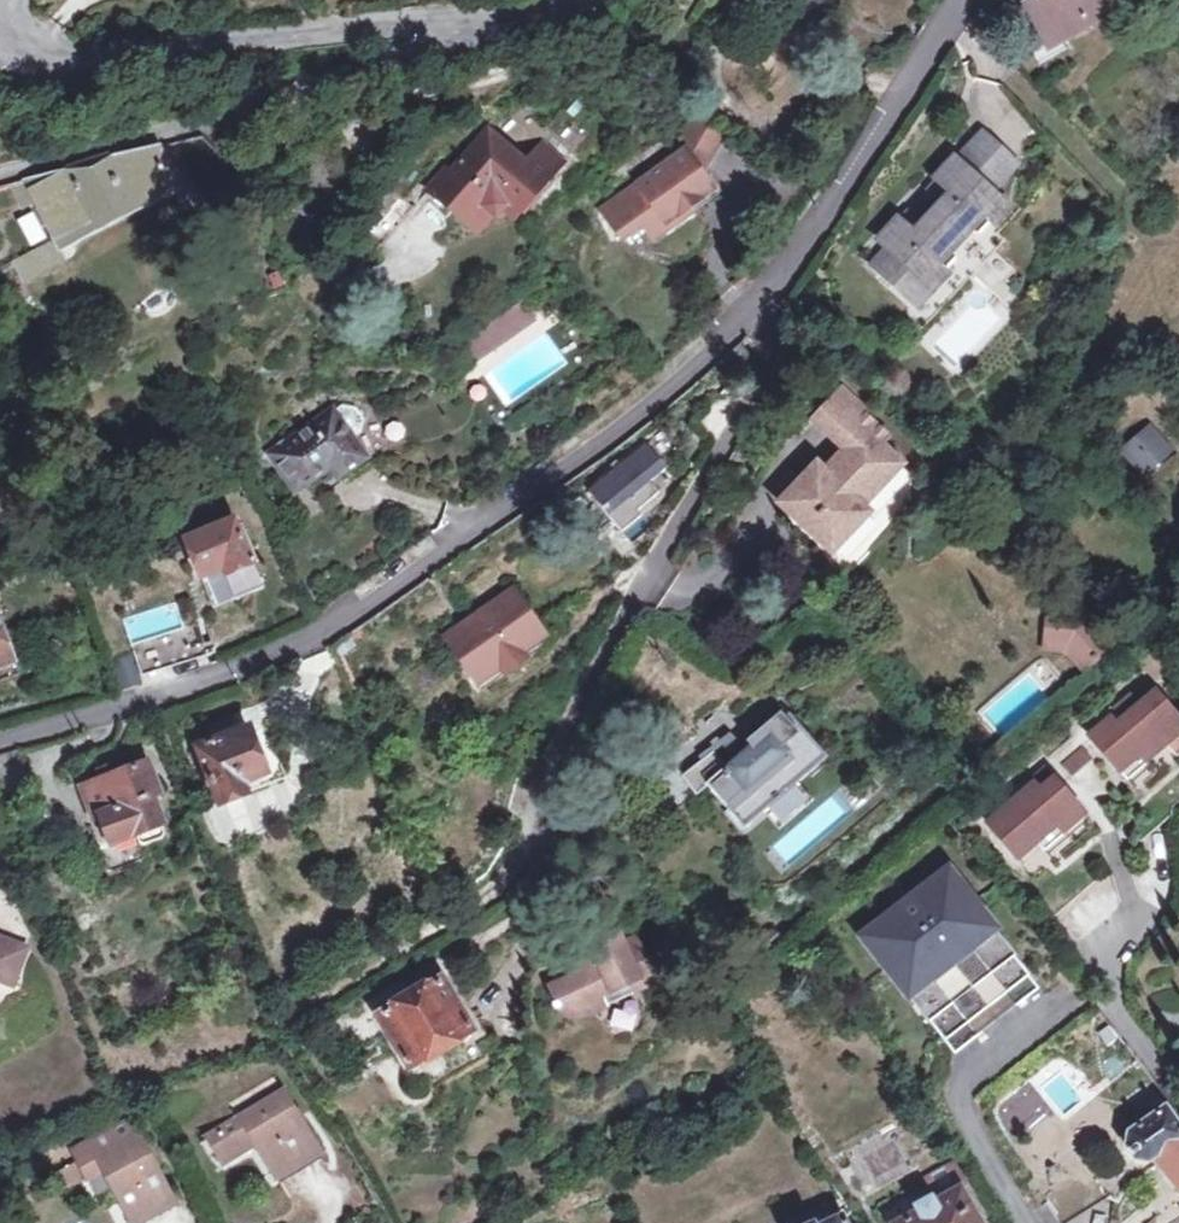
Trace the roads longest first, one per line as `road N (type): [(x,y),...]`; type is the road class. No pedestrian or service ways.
road 1 (residential): [(0,738),(167,689),(338,618),(617,422),(768,278),(956,0)]
road 2 (residential): [(487,18),(228,114),(0,175)]
road 3 (tertiary): [(4,37),(22,64),(85,62),(487,18)]

